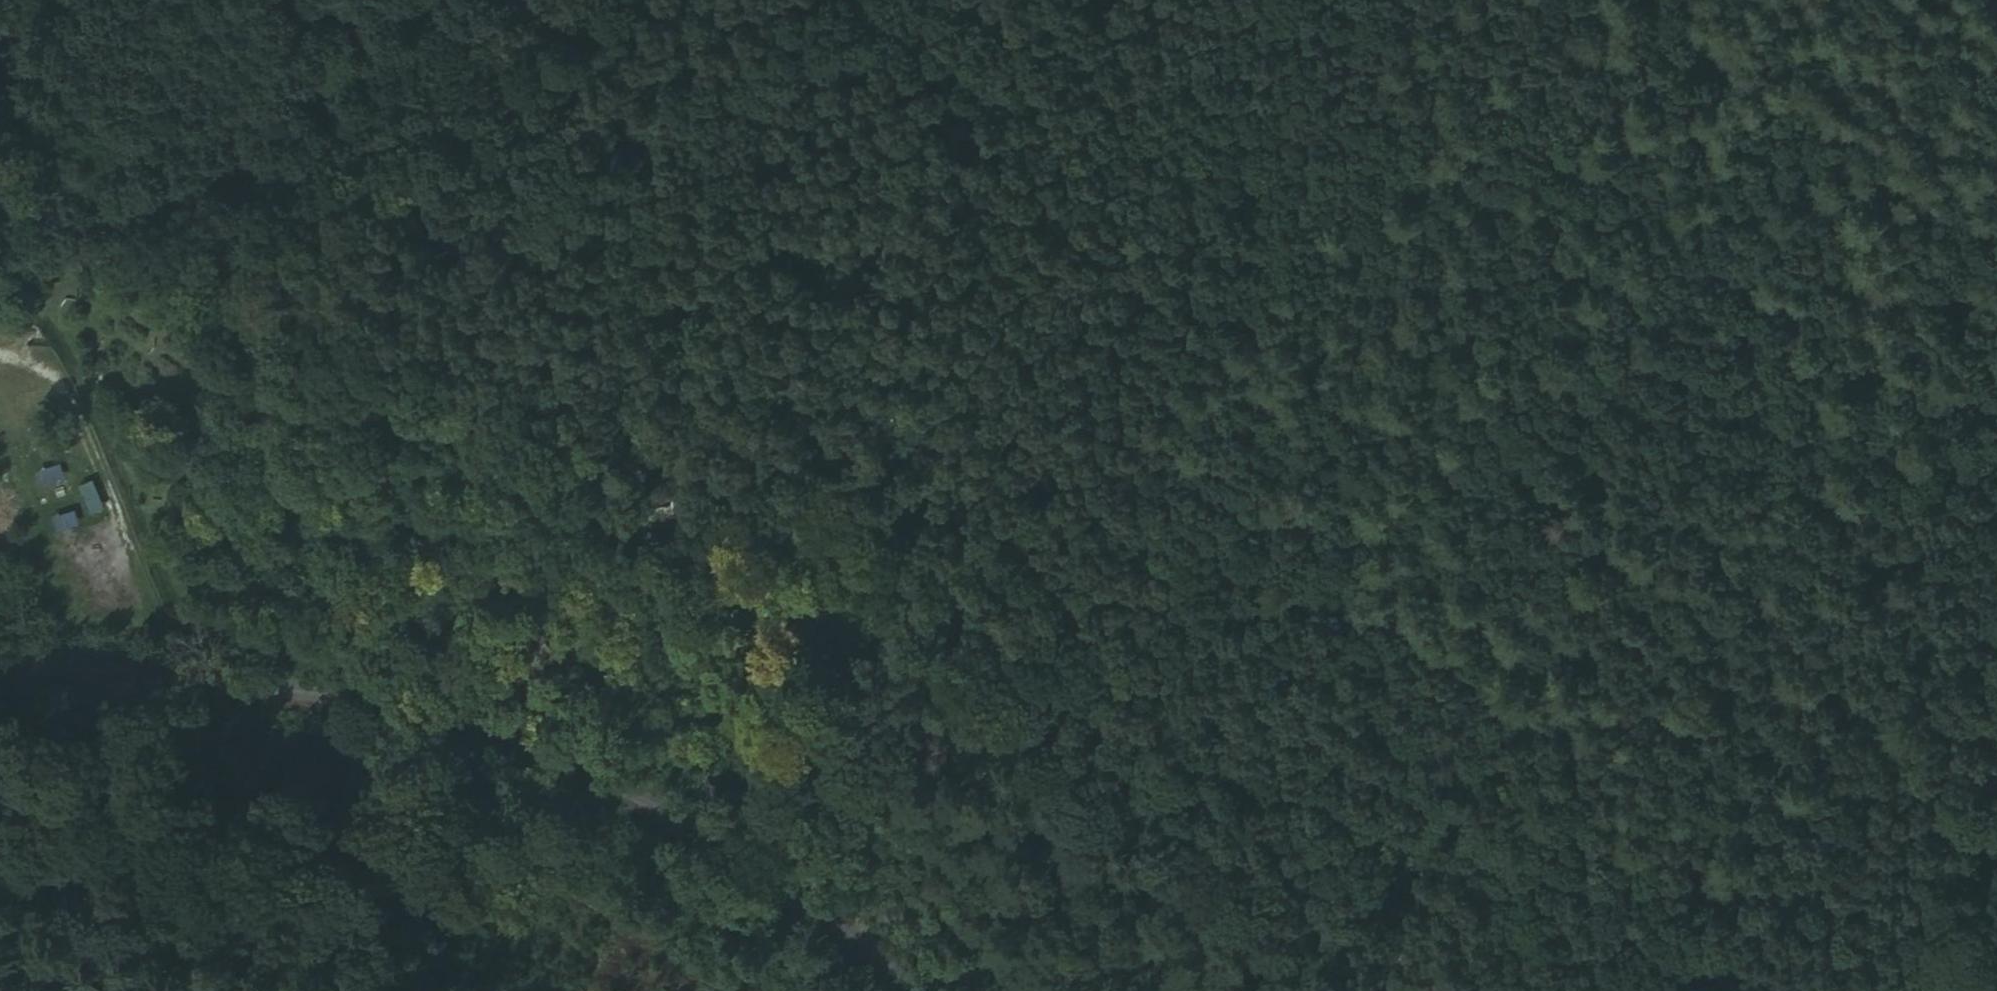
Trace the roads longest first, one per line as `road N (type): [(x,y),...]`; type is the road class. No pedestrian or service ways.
road 1 (unclassified): [(0,667),(183,672),(328,691),(523,750),(713,847),(911,990)]

